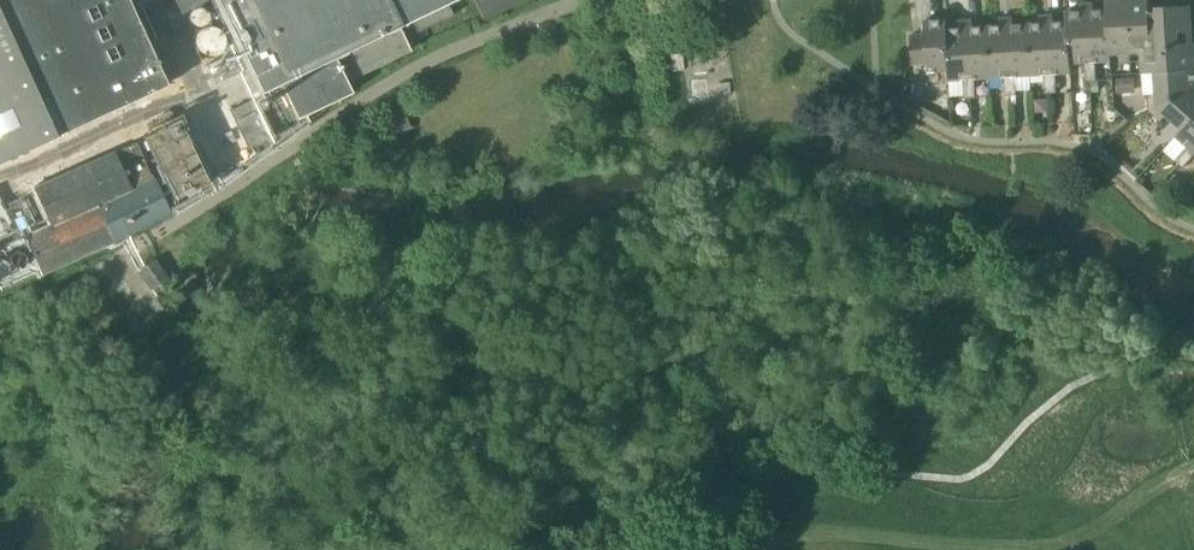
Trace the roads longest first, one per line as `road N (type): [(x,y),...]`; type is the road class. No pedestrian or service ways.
road 1 (unclassified): [(240,178),(444,54),(585,0)]
road 2 (residential): [(0,342),(240,178)]

